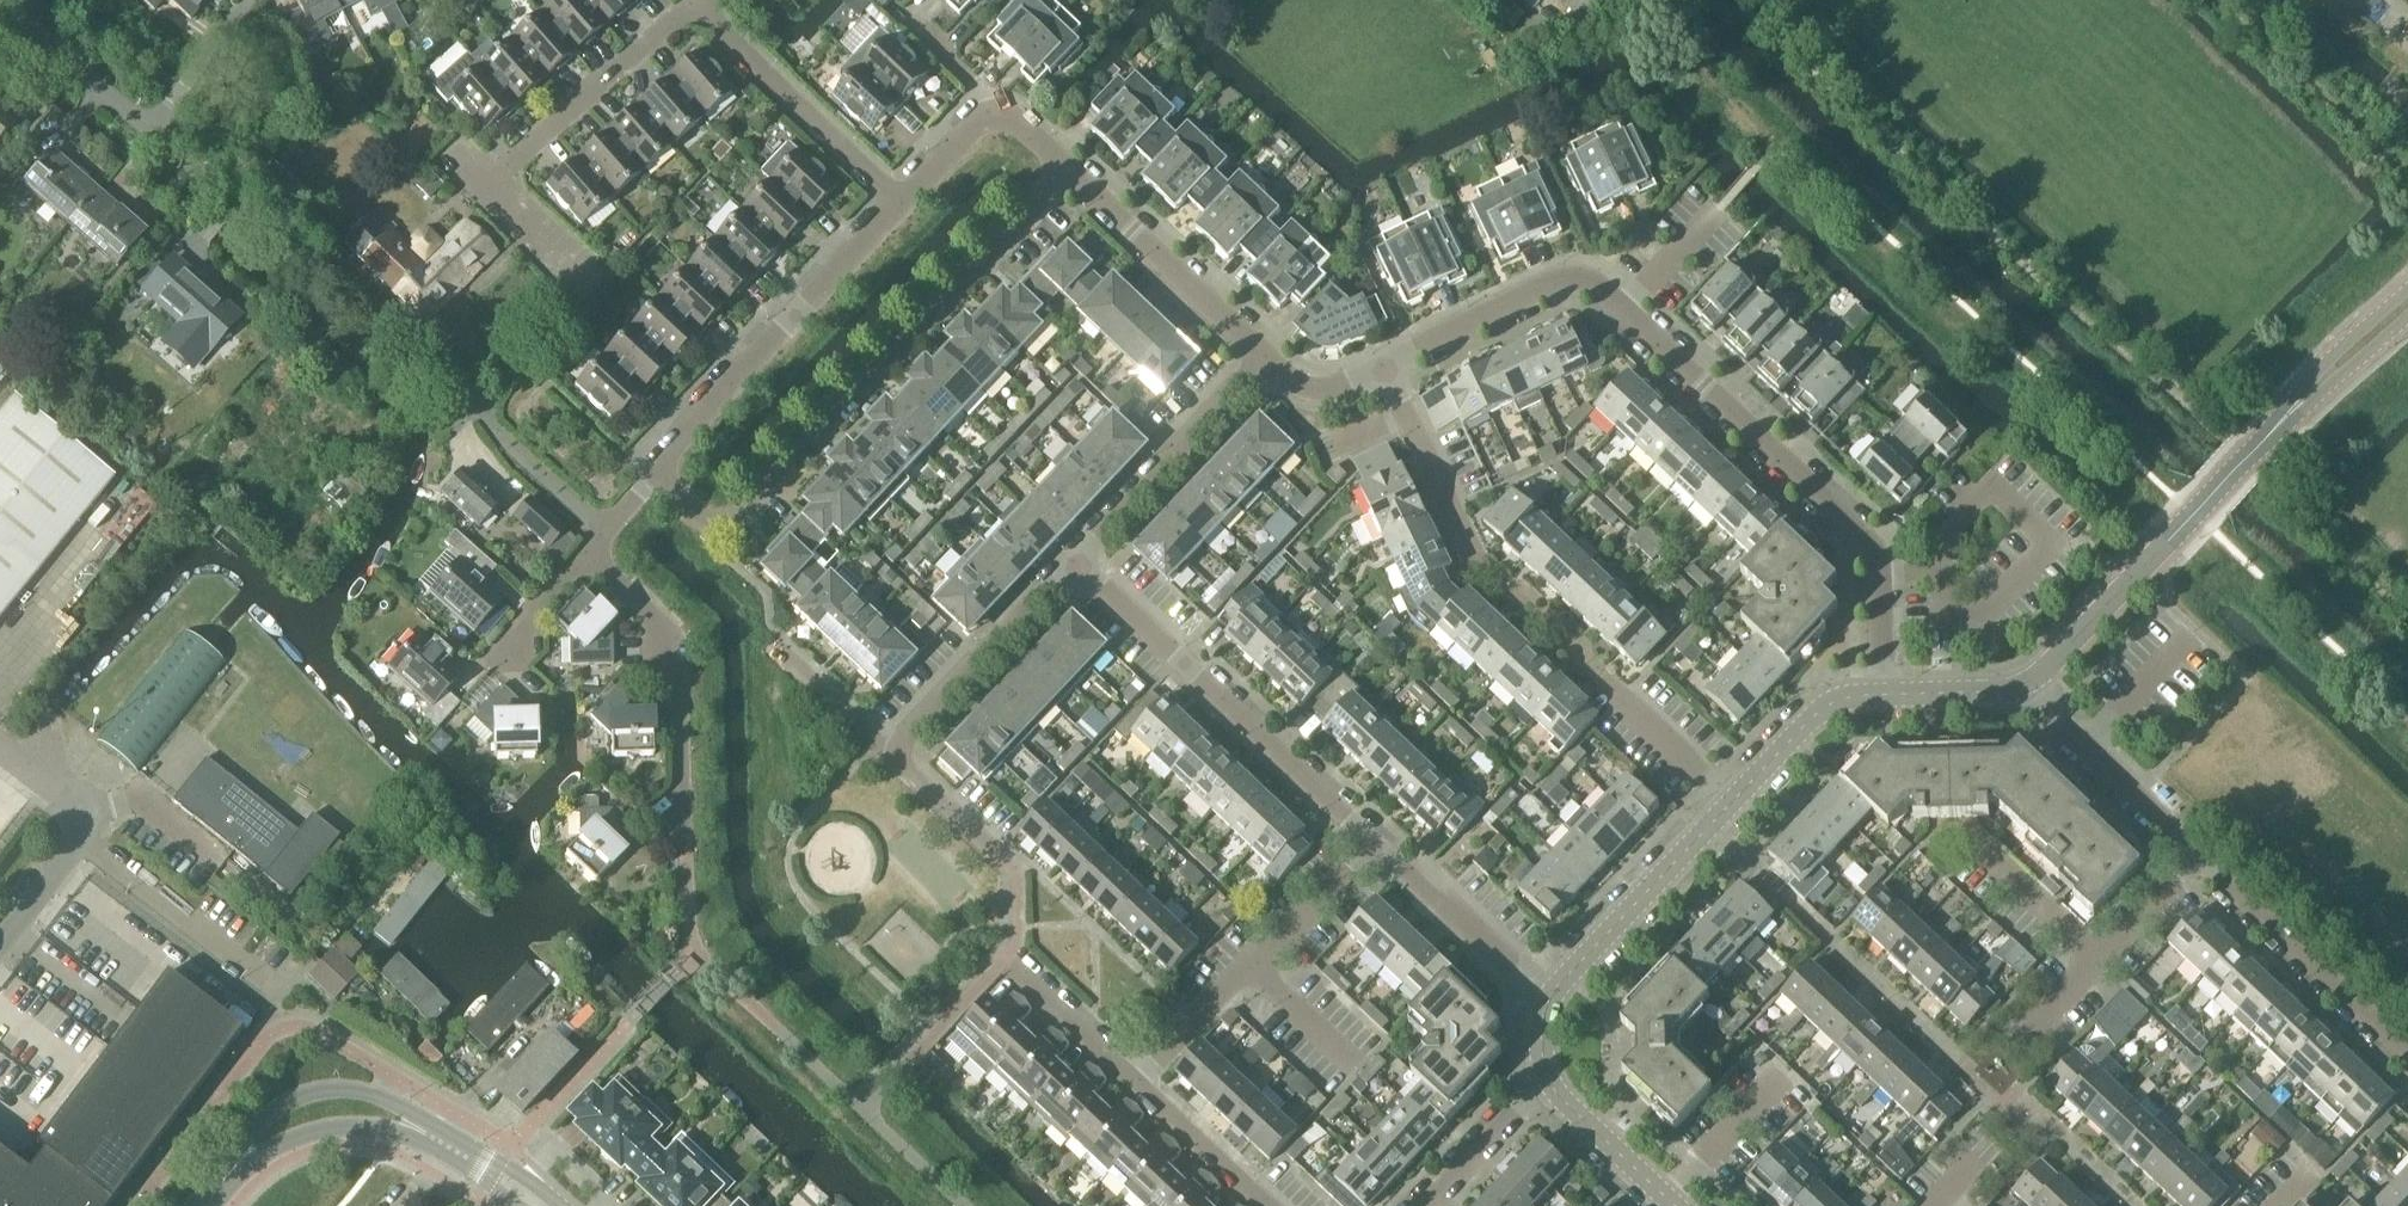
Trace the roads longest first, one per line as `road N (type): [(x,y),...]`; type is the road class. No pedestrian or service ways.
road 1 (residential): [(1385,364),(1569,274),(1595,282),(1876,550),(1882,695)]
road 2 (residential): [(658,473),(719,523),(732,515),(1066,166)]
road 3 (residential): [(488,189),(668,22),(696,12),(902,201)]
road 4 (tertiary): [(2021,684),(2334,367),(2407,302)]
road 5 (residential): [(2407,1052),(2021,684)]
road 6 (residential): [(1373,843),(1071,558)]
road 7 (residential): [(658,473),(663,457),(902,201)]
road 8 (residential): [(249,0),(147,134),(2,0)]
road 9 (residential): [(1136,1081),(1373,843)]
road 10 (residential): [(684,849),(678,646),(588,553)]
road 11 (tertiary): [(453,1149),(389,1115),(330,1111),(248,1151),(205,1205)]
road 12 (residential): [(1071,558),(1265,357)]
road 13 (residential): [(1066,166),(1265,357)]
road 14 (tertiary): [(1547,998),(1732,803)]
road 15 (residential): [(889,750),(1071,558)]
road 16 (residential): [(1492,580),(1473,560),(1385,364)]
road 17 (residential): [(1547,998),(1373,843)]
road 18 (unclassified): [(259,976),(79,837)]
road 19 (tertiary): [(1732,803),(1822,709),(1882,695)]
road 20 (residential): [(1732,803),(1597,675)]
road 21 (residential): [(1267,1205),(1136,1081)]
road 22 (tertiary): [(1674,1205),(1546,1080)]
road 23 (residential): [(1427,1205),(1546,1080)]
road 24 (residential): [(1136,1081),(1013,962)]
road 25 (unclassified): [(79,837),(97,813),(0,738)]
road 26 (residential): [(586,299),(525,240),(518,220),(488,189)]
road 27 (residential): [(889,750),(780,649)]
road 28 (residential): [(489,660),(588,553)]
road 29 (residential): [(993,852),(889,750)]
road 30 (tertiary): [(1882,695),(2021,684)]
road 31 (residential): [(1265,357),(1312,388),(1385,364)]
road 32 (unclassified): [(0,940),(79,837)]
road 33 (residential): [(902,201),(990,110)]

